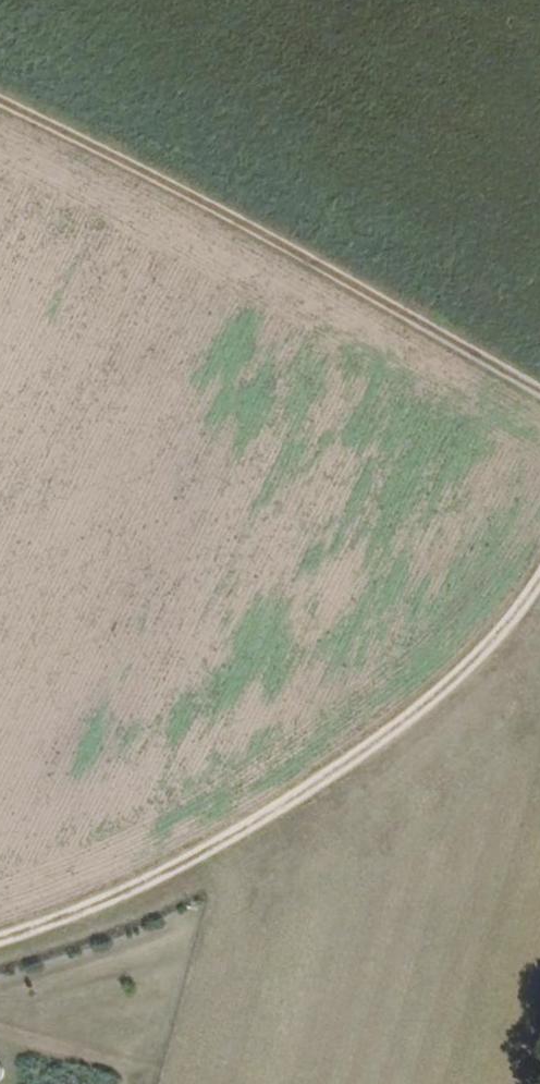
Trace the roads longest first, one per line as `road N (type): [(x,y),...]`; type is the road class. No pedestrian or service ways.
road 1 (track): [(539,584),(521,615),(385,740),(212,855),(0,942)]
road 2 (track): [(0,114),(195,206),(539,404)]

